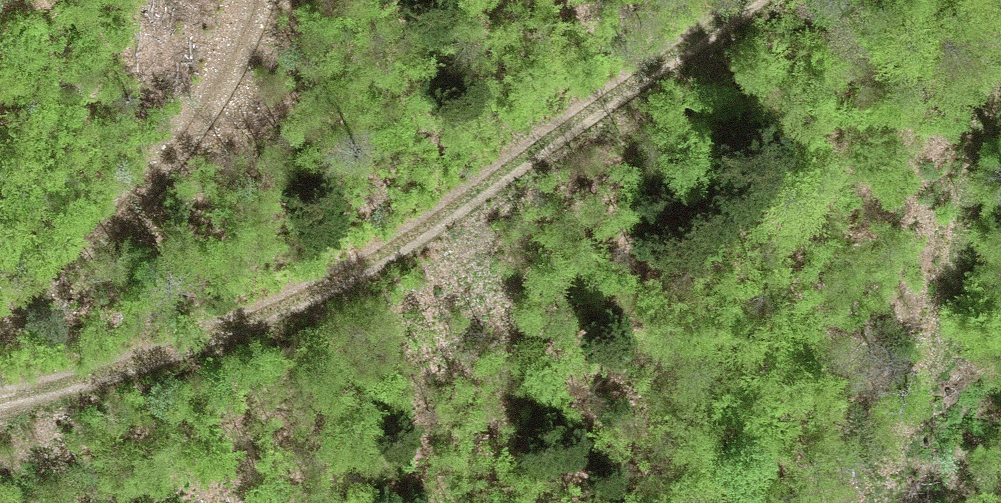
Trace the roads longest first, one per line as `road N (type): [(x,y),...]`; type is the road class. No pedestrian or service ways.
road 1 (track): [(760,0),(340,280),(162,353),(0,398)]
road 2 (track): [(872,502),(929,374),(1000,54)]
road 3 (track): [(0,318),(160,168),(199,122),(256,0)]

